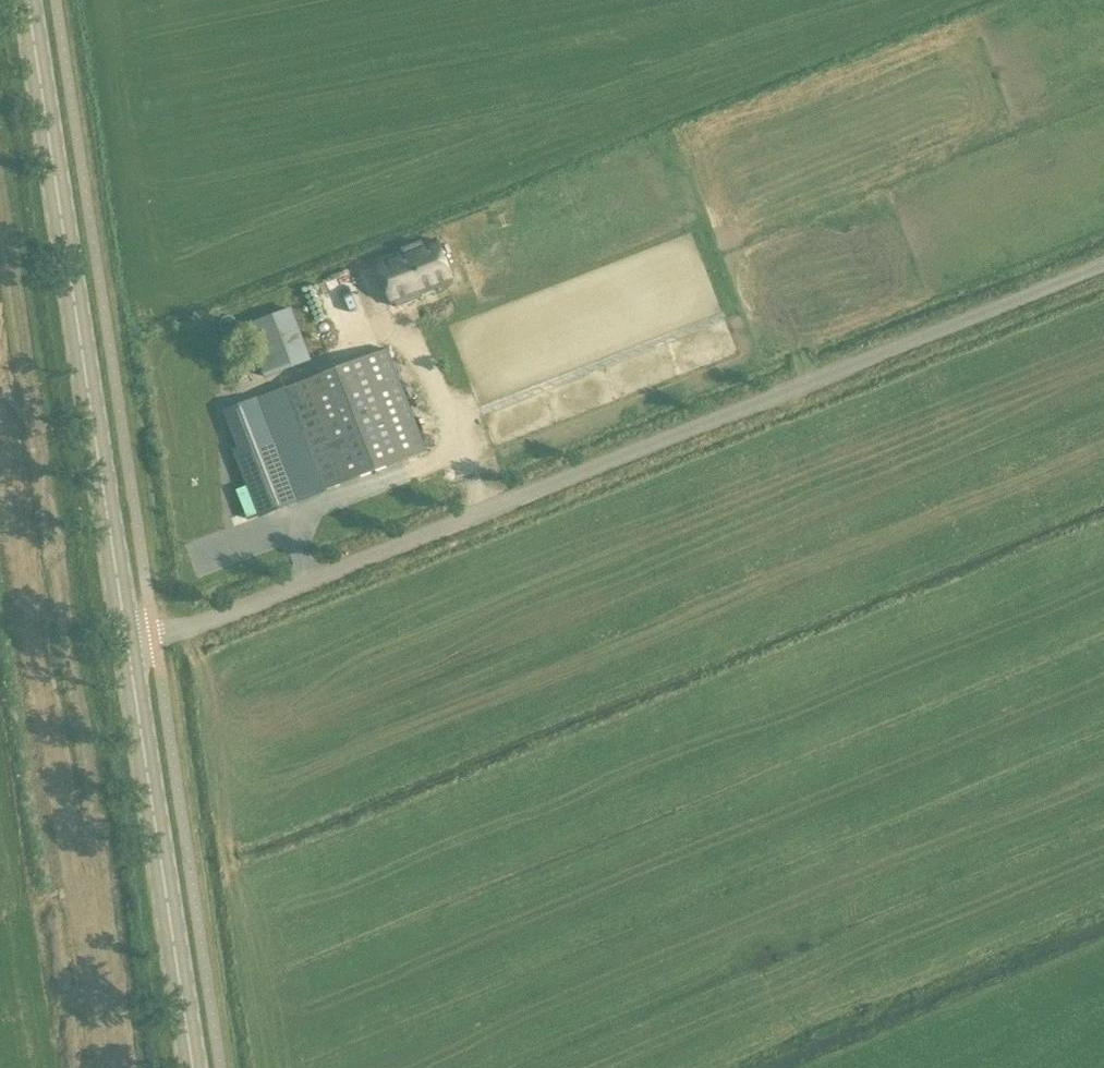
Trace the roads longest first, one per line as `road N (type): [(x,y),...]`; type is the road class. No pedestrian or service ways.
road 1 (unclassified): [(131,651),(1103,270)]
road 2 (secondary): [(131,651),(30,0)]
road 3 (secondary): [(190,1067),(131,651)]

